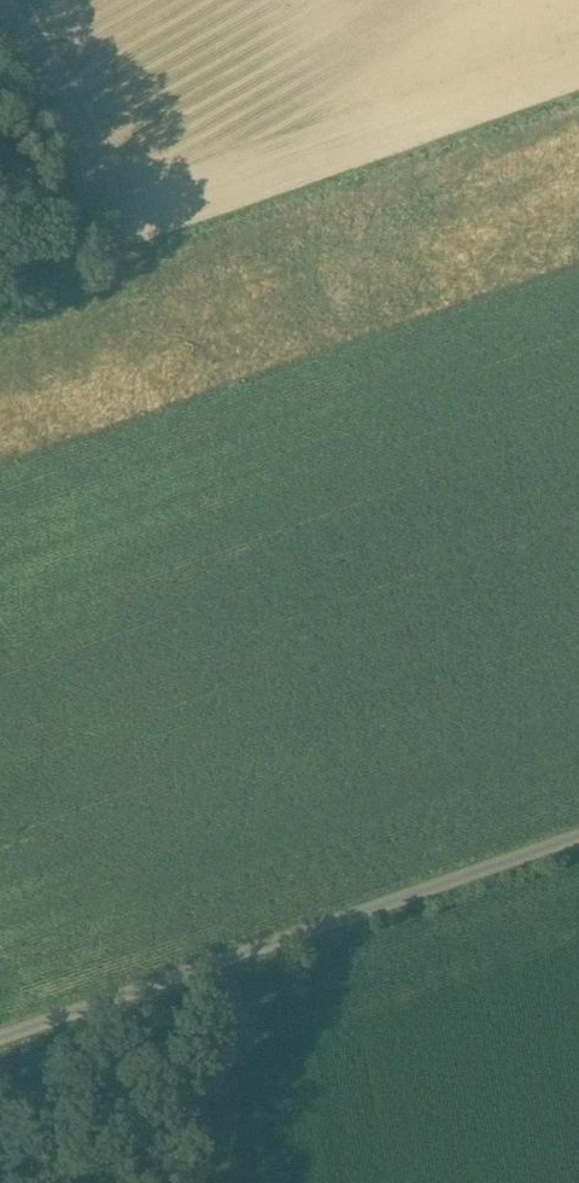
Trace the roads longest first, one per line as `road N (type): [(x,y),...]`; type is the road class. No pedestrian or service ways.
road 1 (unclassified): [(0,1041),(578,839)]

